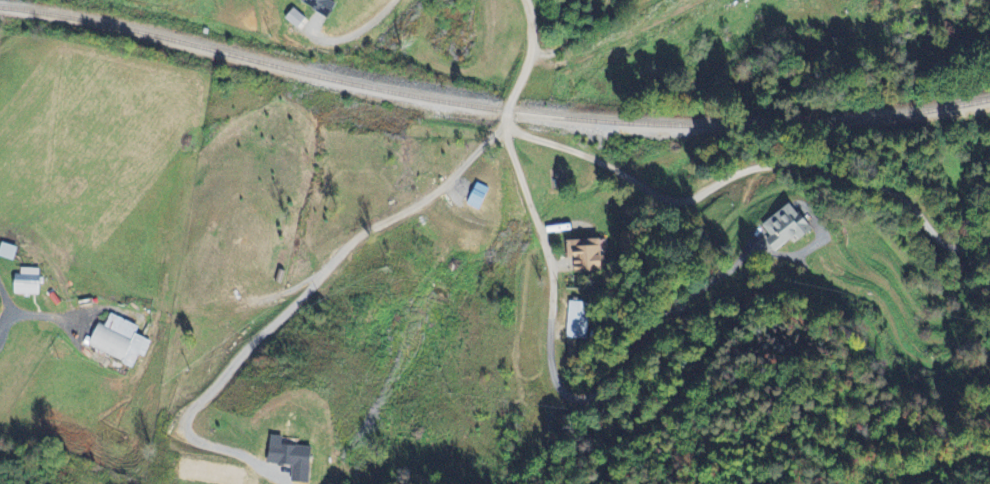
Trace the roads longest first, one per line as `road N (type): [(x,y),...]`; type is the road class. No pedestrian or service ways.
road 1 (residential): [(505,131),(588,158),(665,198),(784,177),(889,200),(949,249),(989,235)]
road 2 (residential): [(529,0),(533,49),(505,131),(550,246),(552,374),(562,391),(580,397),(613,382)]
road 3 (residential): [(613,382),(698,299),(752,279),(844,315),(904,384),(942,387),(989,355)]

